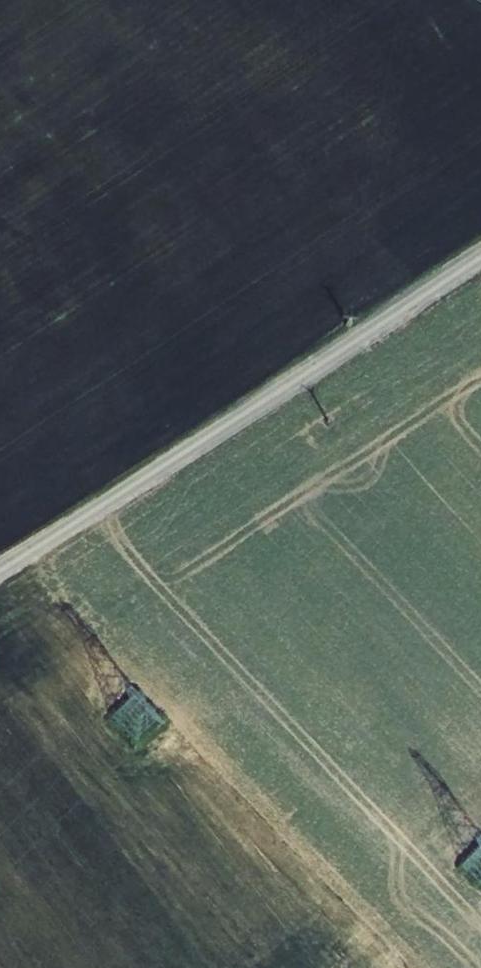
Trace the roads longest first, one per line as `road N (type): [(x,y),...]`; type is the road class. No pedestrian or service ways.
road 1 (unclassified): [(0,569),(480,254)]

